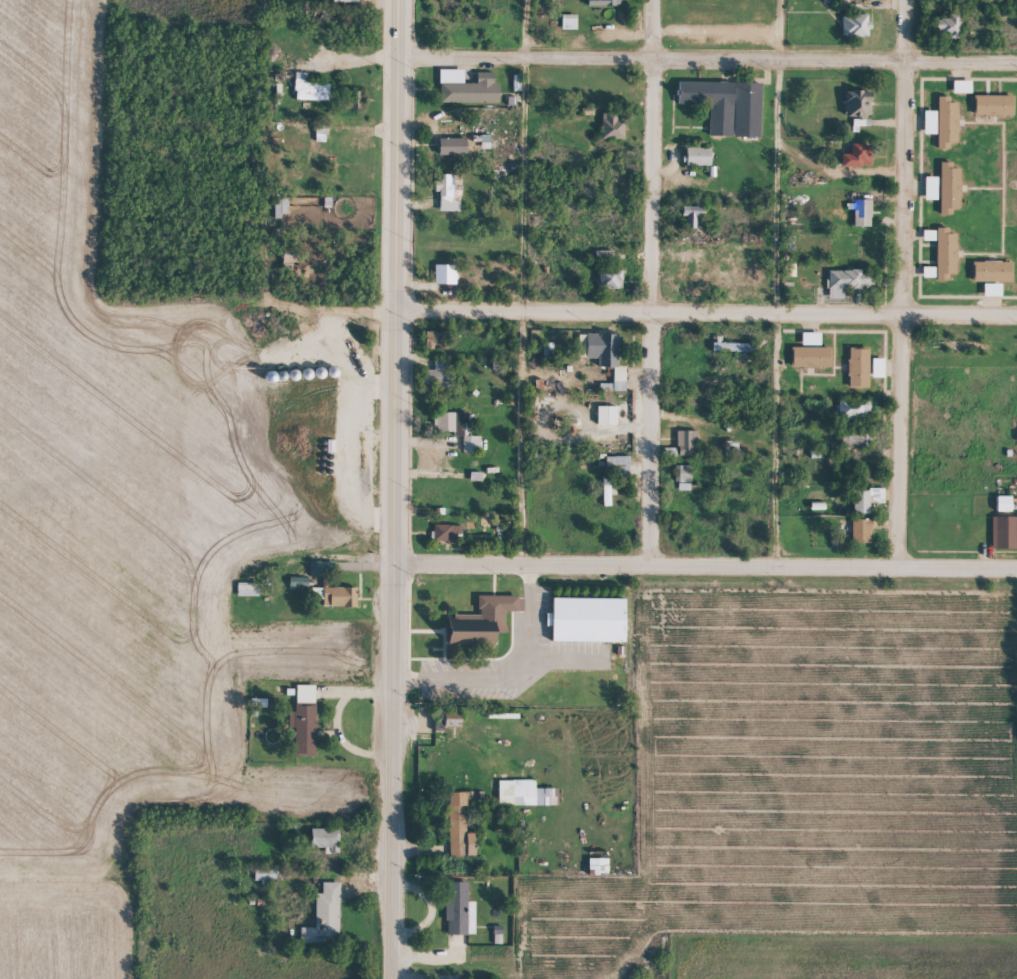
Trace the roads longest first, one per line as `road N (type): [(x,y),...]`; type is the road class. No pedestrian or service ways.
road 1 (residential): [(1016,314),(397,310)]
road 2 (residential): [(1016,571),(398,565)]
road 3 (residential): [(1016,63),(402,56)]
road 4 (residential): [(898,569),(909,0)]
road 5 (residential): [(652,569),(654,0)]
road 6 (secondary): [(398,565),(402,0)]
road 7 (secondary): [(394,978),(398,565)]

